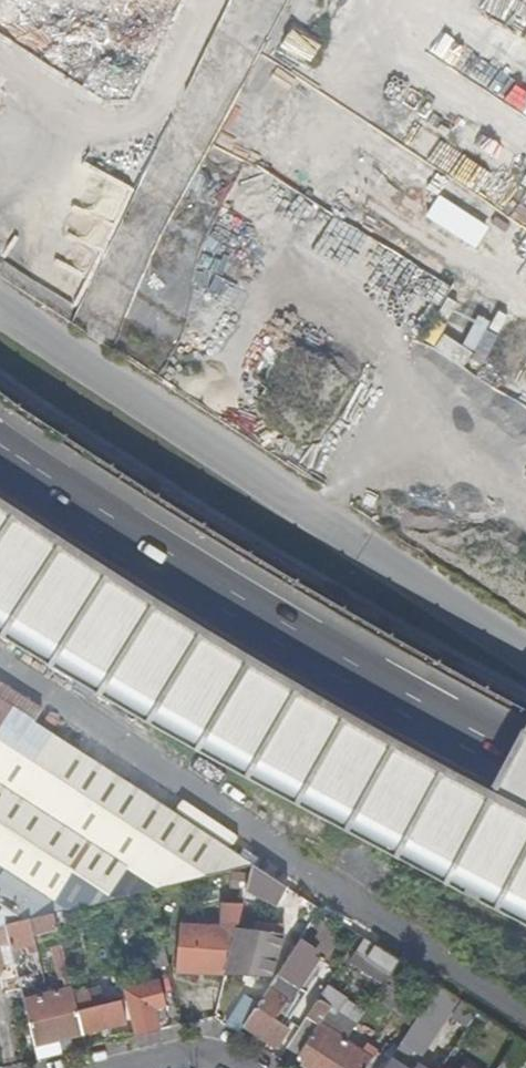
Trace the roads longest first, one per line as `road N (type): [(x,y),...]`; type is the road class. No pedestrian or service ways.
road 1 (residential): [(0,302),(525,643)]
road 2 (motorway): [(525,752),(292,624),(0,442)]
road 3 (motorway): [(0,543),(245,691),(525,842)]

